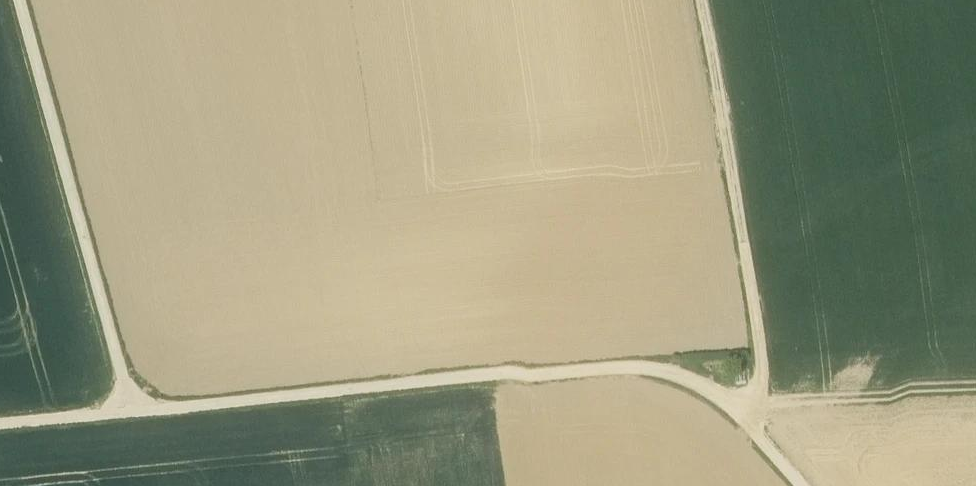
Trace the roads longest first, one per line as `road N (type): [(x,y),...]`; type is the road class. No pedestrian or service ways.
road 1 (unclassified): [(739,425),(706,399),(643,379),(134,423)]
road 2 (unclassified): [(18,0),(134,423)]
road 3 (track): [(743,255),(697,0)]
road 4 (track): [(975,400),(755,409)]
road 5 (unclassified): [(739,425),(755,409),(761,379),(743,255)]
road 6 (unclassified): [(134,423),(0,435)]

